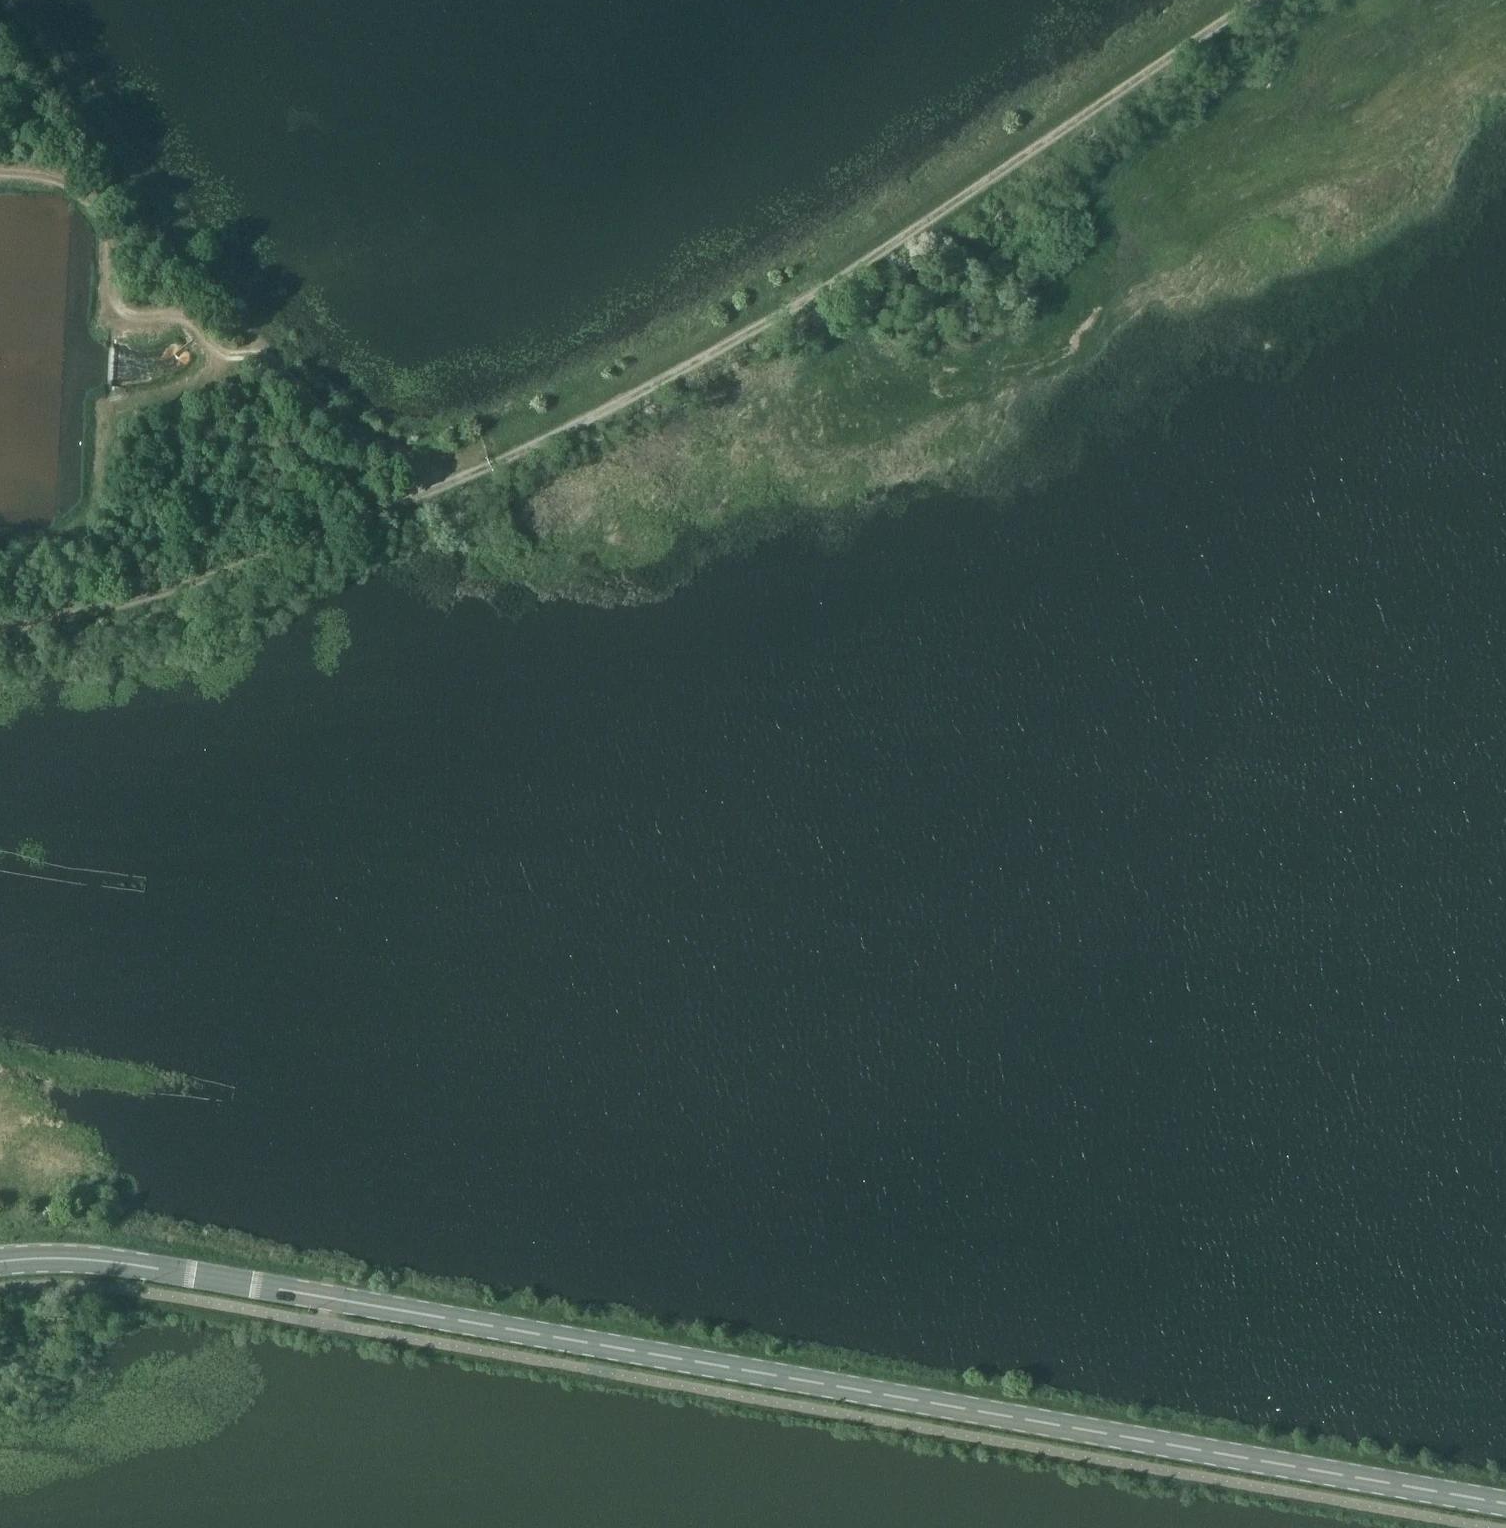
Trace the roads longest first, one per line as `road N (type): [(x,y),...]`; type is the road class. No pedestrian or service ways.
road 1 (secondary): [(1505,1505),(136,1266),(75,1258),(0,1264)]
road 2 (track): [(53,84),(293,379),(405,452),(433,479)]

